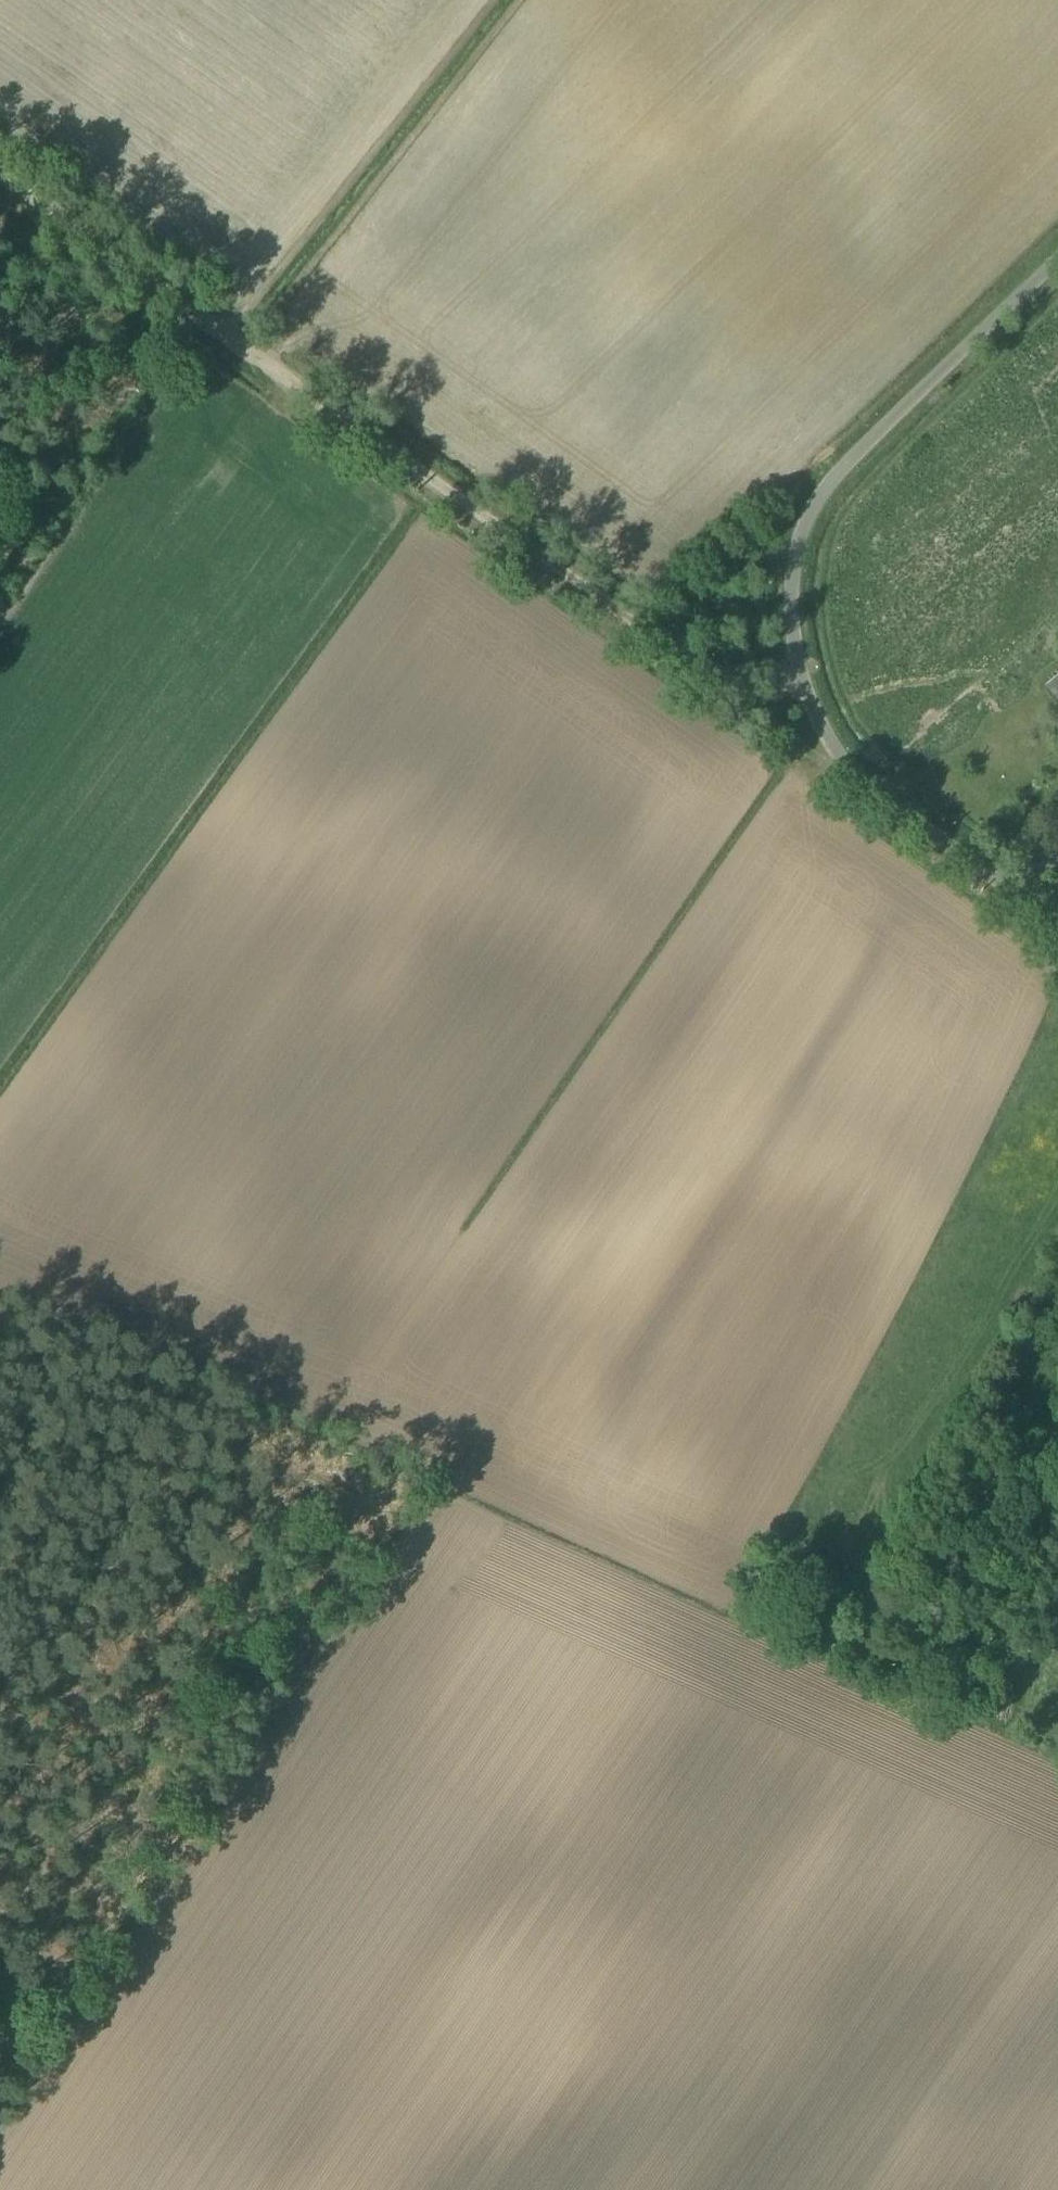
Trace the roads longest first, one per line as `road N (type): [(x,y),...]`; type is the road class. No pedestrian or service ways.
road 1 (track): [(0,162),(265,348),(655,647),(708,660),(792,658)]
road 2 (unclassified): [(1057,944),(841,792),(805,734),(792,691),(791,565),(843,473),(1057,268)]

